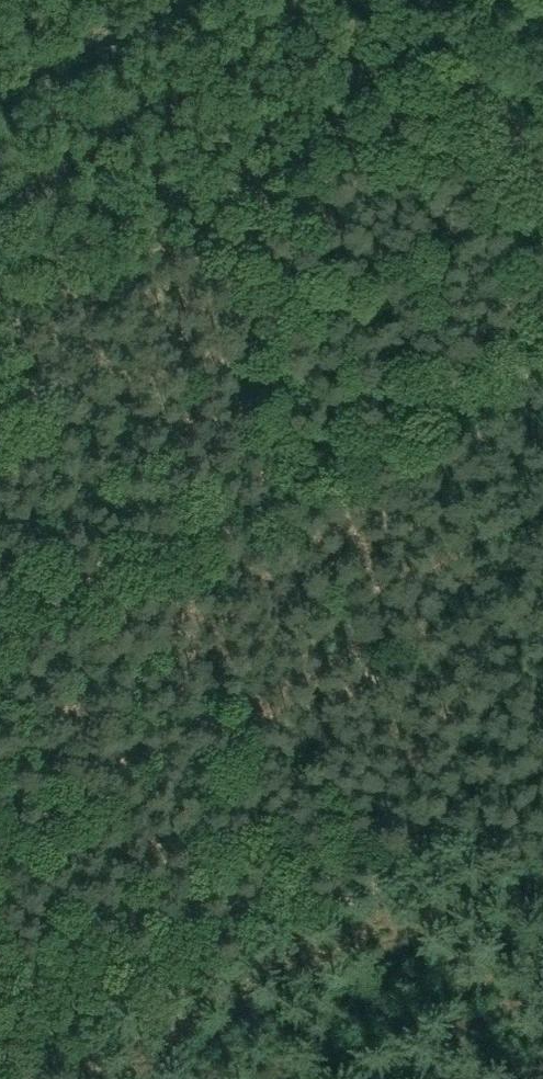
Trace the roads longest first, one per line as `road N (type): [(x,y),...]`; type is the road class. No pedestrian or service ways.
road 1 (unclassified): [(429,0),(491,115),(542,186)]

